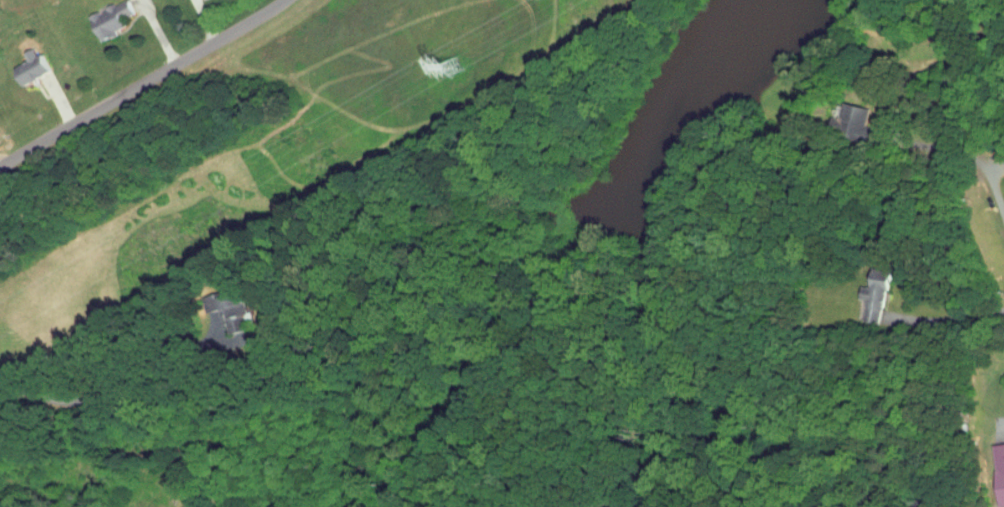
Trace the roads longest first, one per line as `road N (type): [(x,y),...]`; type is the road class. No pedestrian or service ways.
road 1 (residential): [(0,166),(280,0)]
road 2 (residential): [(1003,212),(987,170),(967,151),(869,121)]

